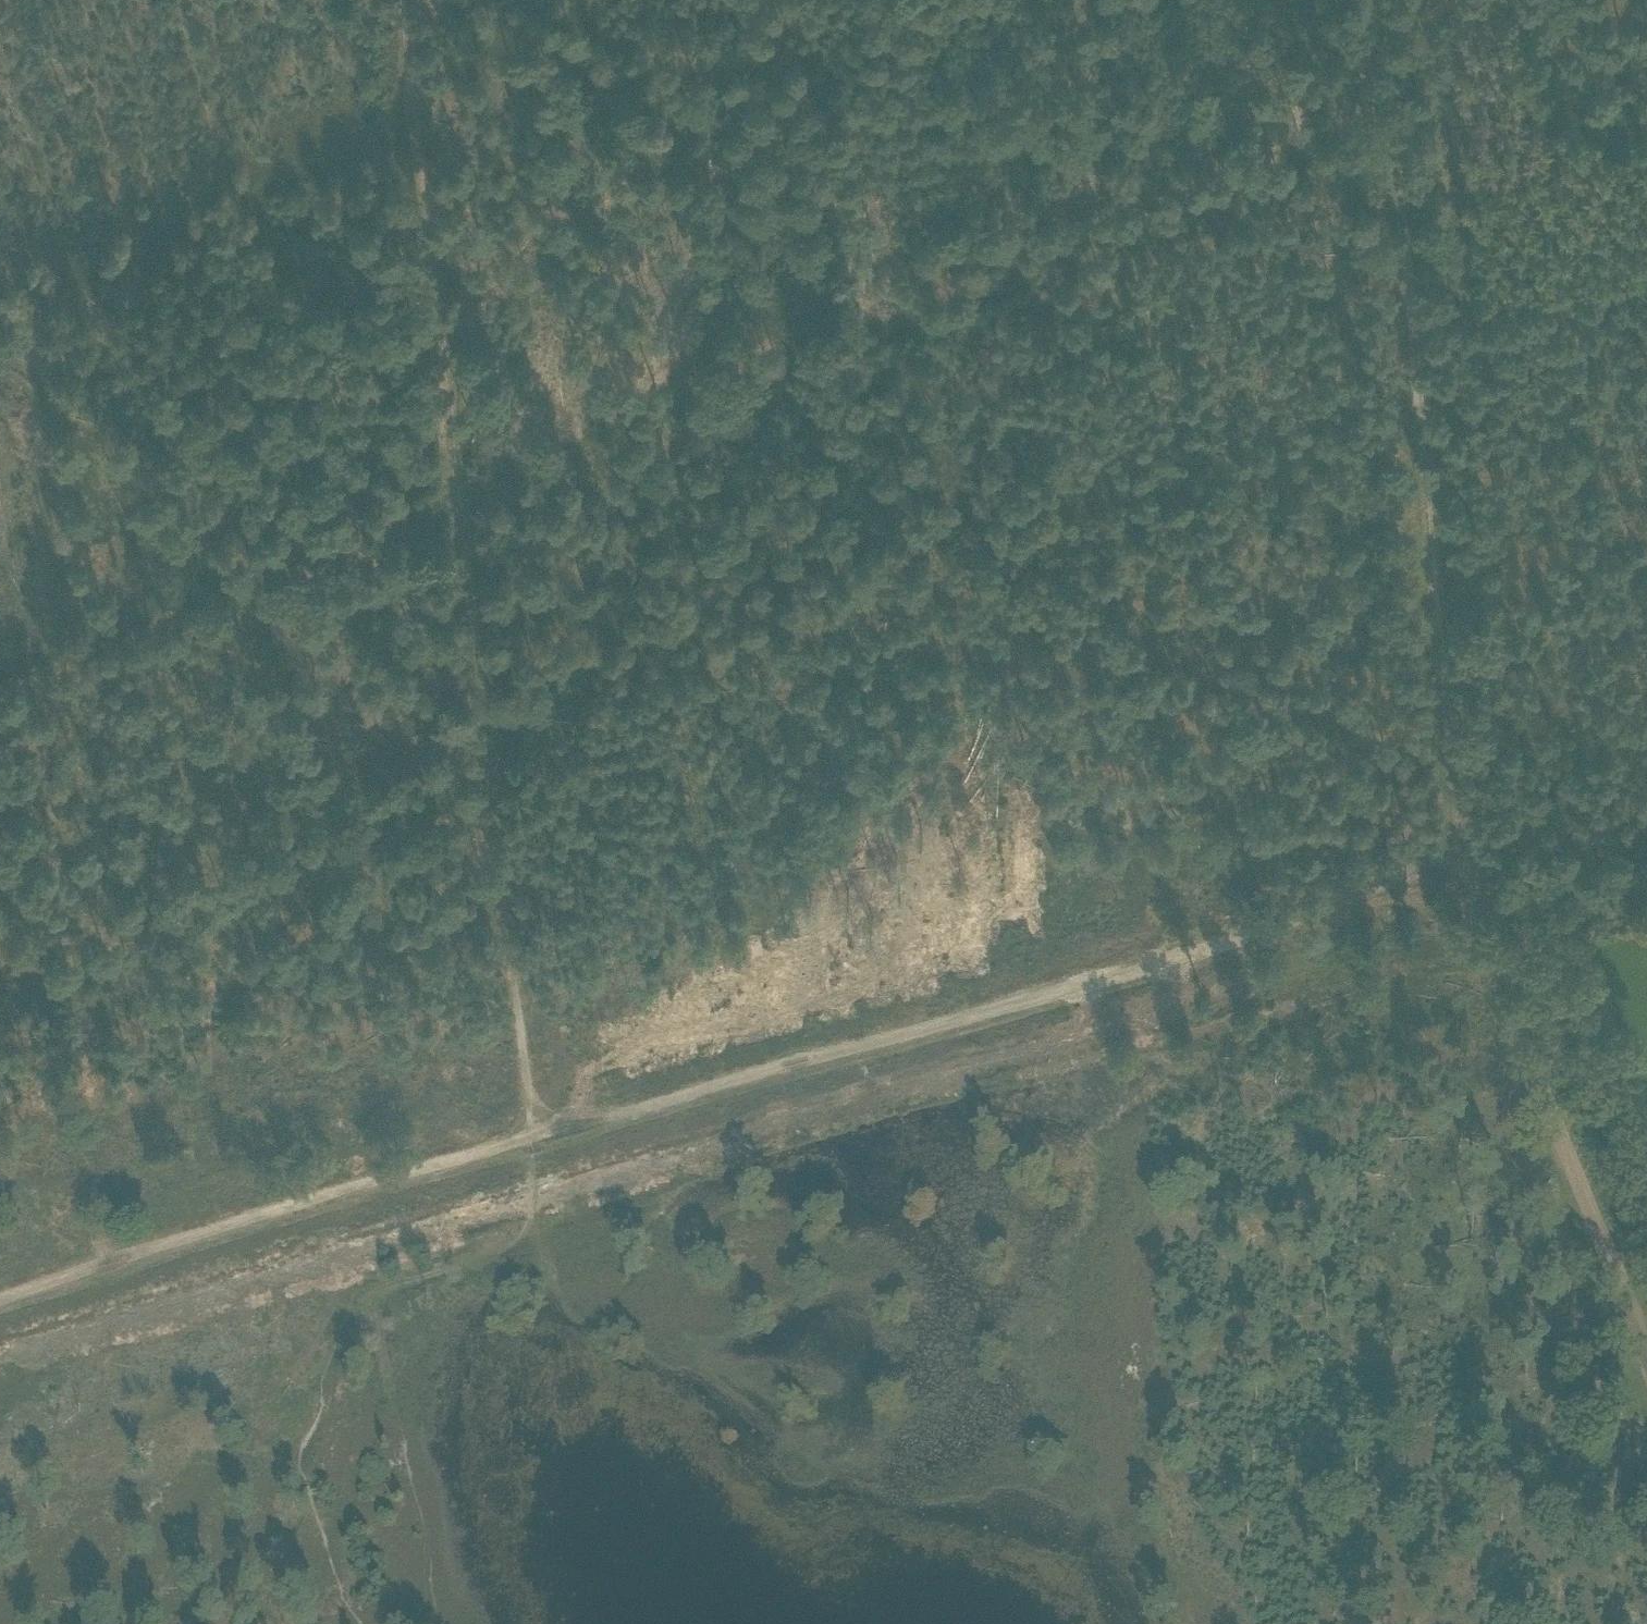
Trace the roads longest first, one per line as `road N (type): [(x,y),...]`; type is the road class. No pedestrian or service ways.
road 1 (track): [(0,1299),(353,1183),(1464,863)]
road 2 (track): [(1464,863),(1379,0)]
road 3 (track): [(1646,1375),(1464,863)]

